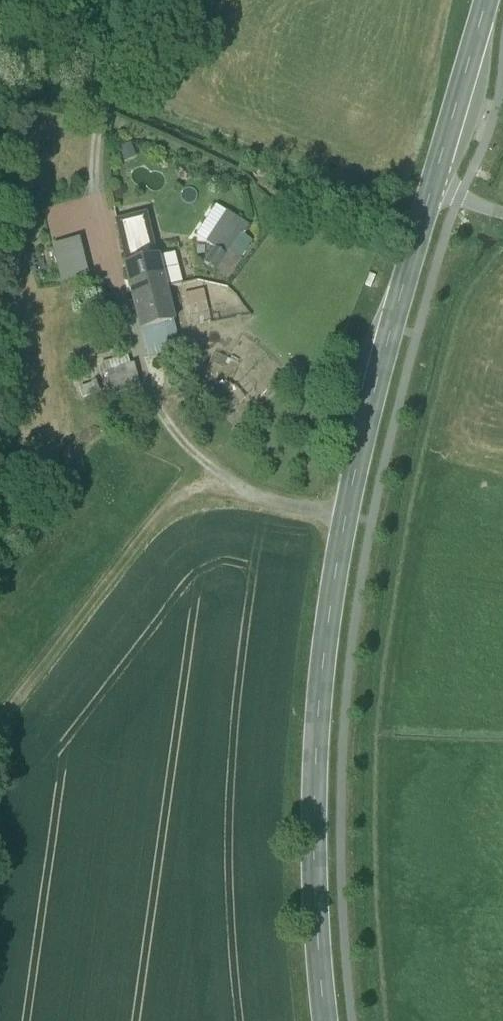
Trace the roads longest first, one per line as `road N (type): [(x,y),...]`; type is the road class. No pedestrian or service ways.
road 1 (secondary): [(432,189),(368,410),(318,703),(315,899),(324,1020)]
road 2 (track): [(234,488),(194,489),(152,527),(0,723)]
road 3 (track): [(113,256),(92,148),(140,0)]
road 4 (secondary): [(488,0),(432,189)]

